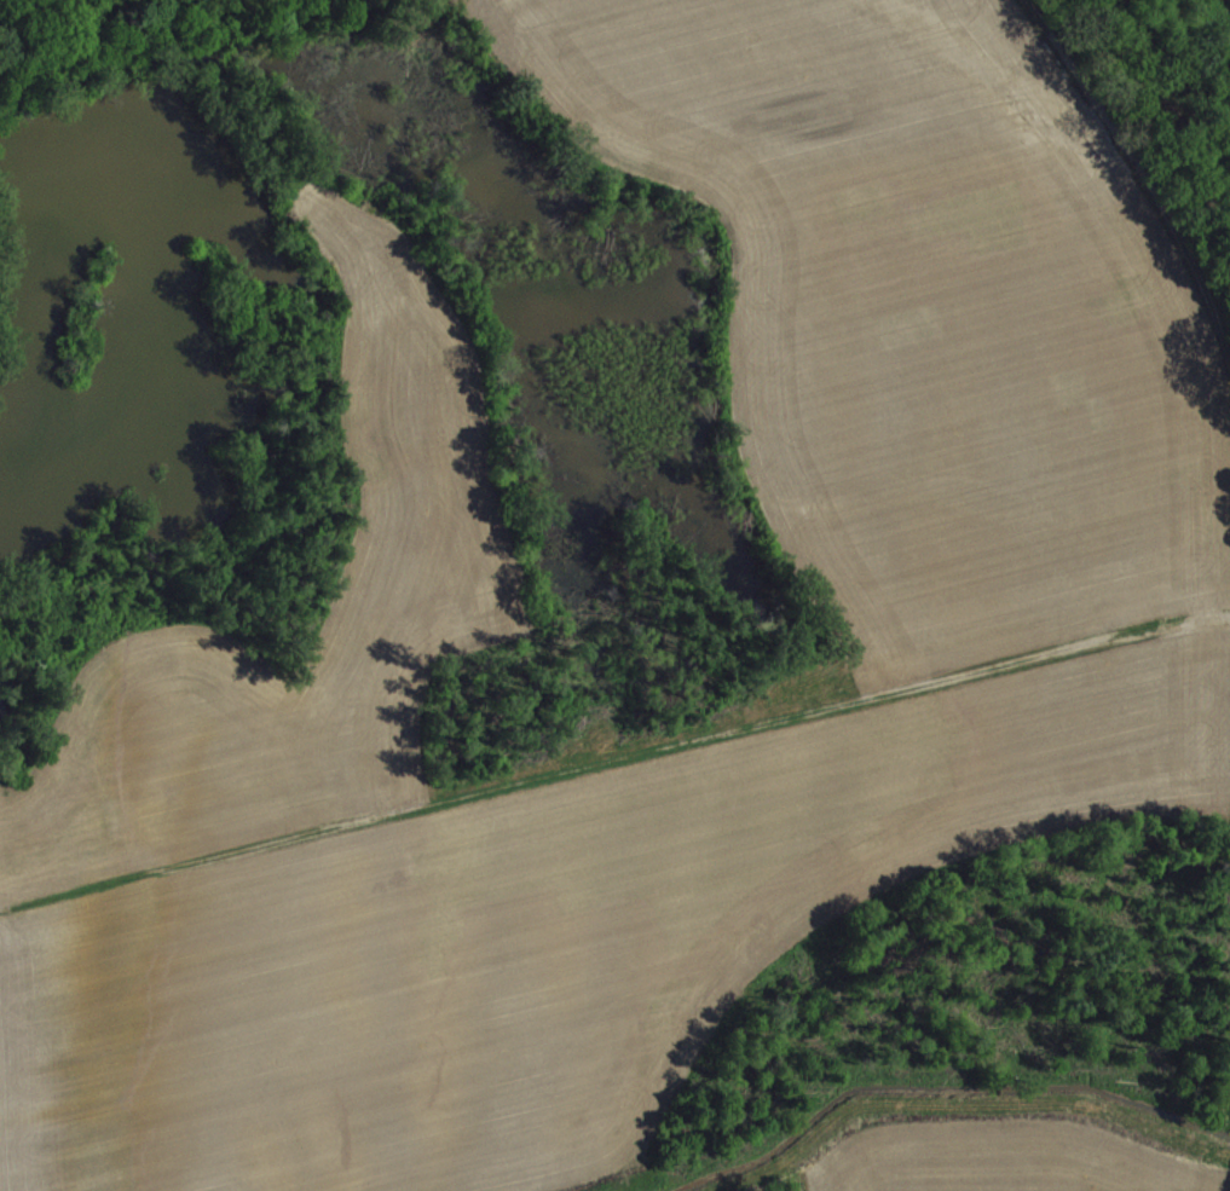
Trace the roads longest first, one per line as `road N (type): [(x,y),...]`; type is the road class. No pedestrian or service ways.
road 1 (residential): [(1013,0),(1202,290)]

